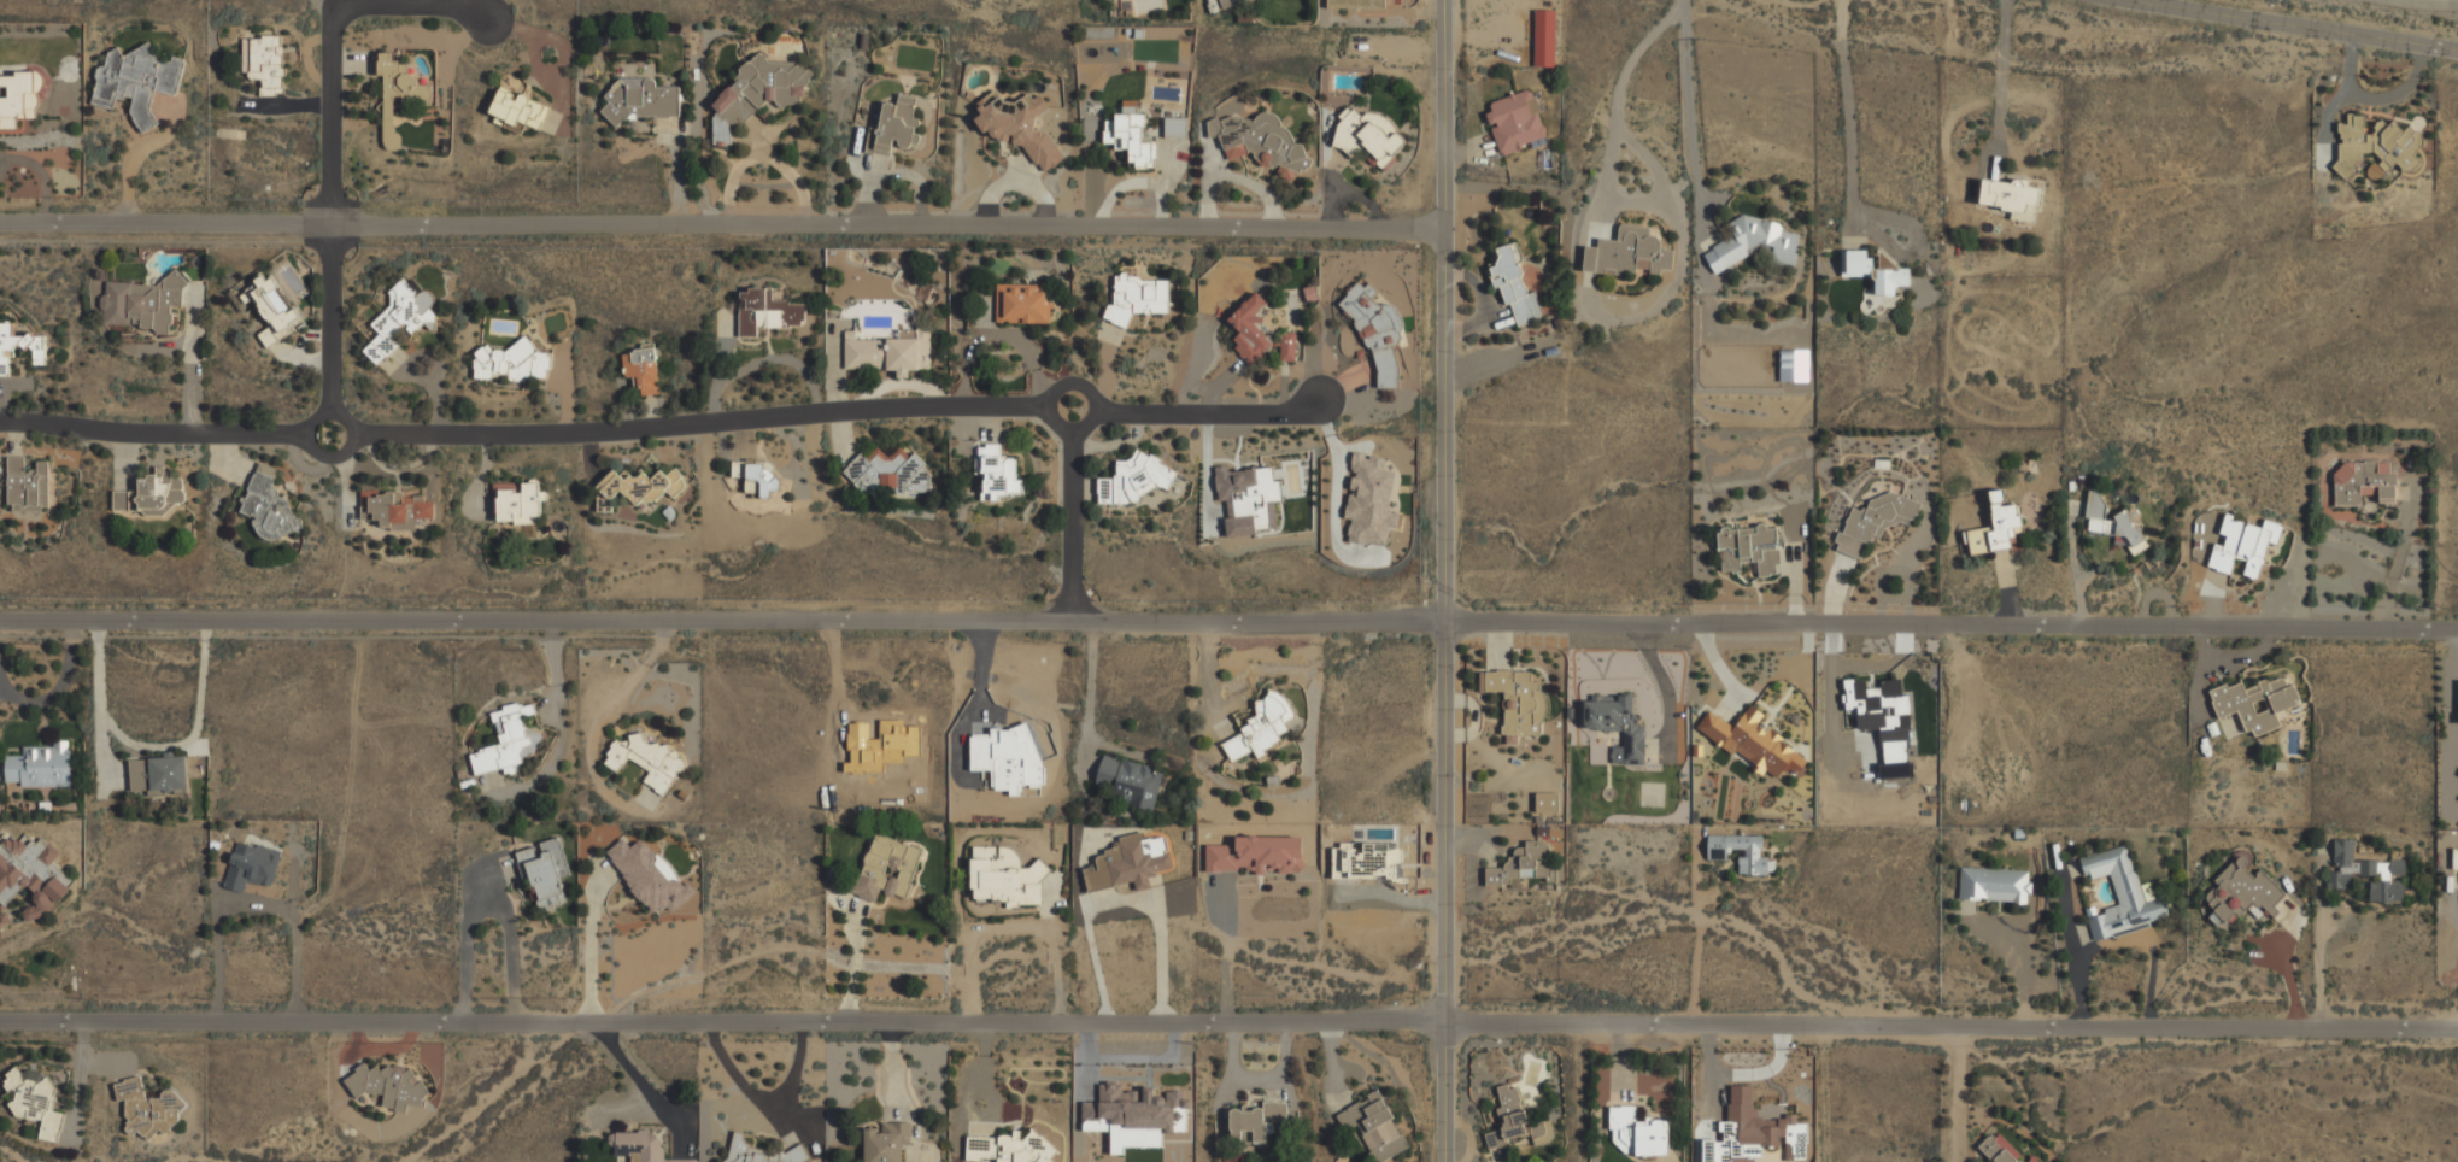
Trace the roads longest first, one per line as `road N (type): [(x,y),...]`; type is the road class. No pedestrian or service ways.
road 1 (residential): [(2457,623),(0,607)]
road 2 (residential): [(0,1005),(2457,1020)]
road 3 (residential): [(1451,212),(0,221)]
road 4 (residential): [(0,419),(130,432),(553,434),(966,404),(1327,411)]
road 5 (tertiary): [(1447,0),(1449,1161)]
road 6 (residential): [(491,19),(454,5),(333,7),(334,434)]
road 7 (tertiary): [(2110,0),(2457,51)]
road 8 (residential): [(1073,405),(1080,610)]

